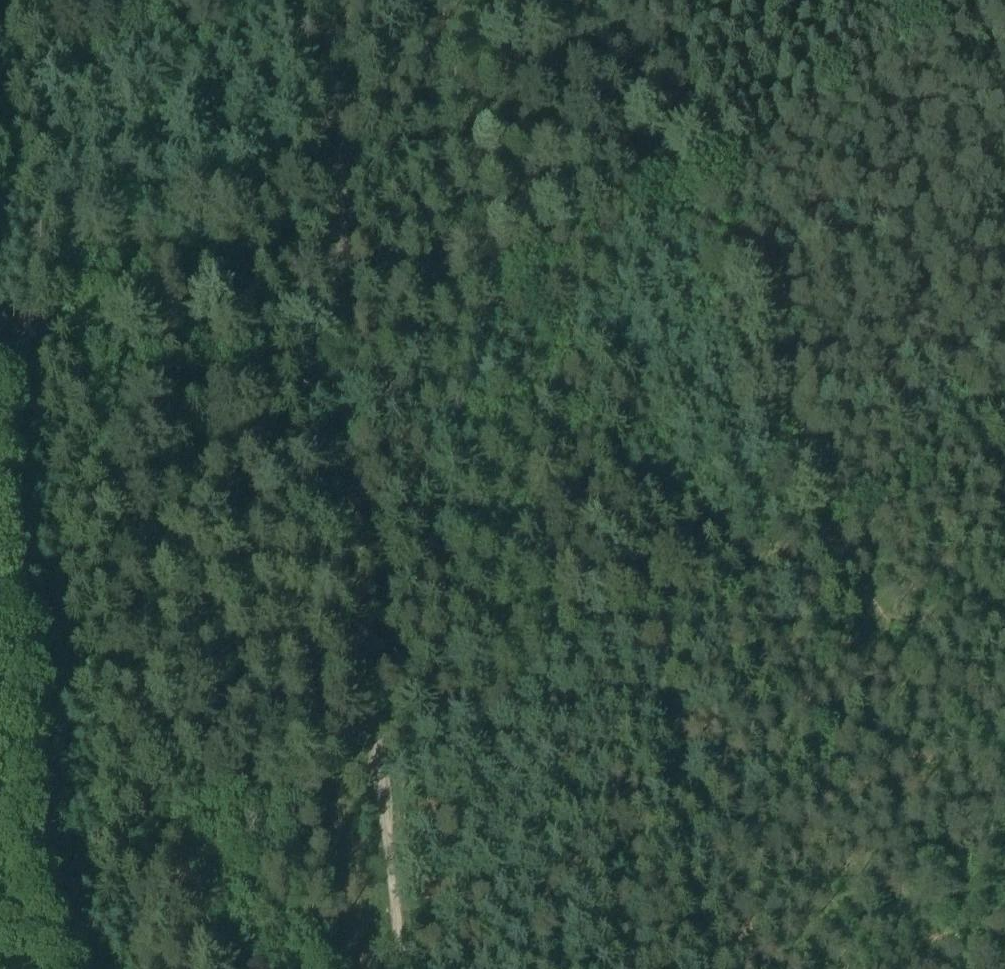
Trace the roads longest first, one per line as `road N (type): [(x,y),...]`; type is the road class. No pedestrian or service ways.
road 1 (track): [(450,0),(686,144),(730,190),(820,510),(914,668),(1004,758)]
road 2 (track): [(349,410),(988,0)]
road 3 (track): [(384,753),(1004,400)]
road 4 (track): [(349,410),(399,968)]
road 5 (track): [(336,0),(349,410)]
road 6 (track): [(1004,895),(879,968)]

